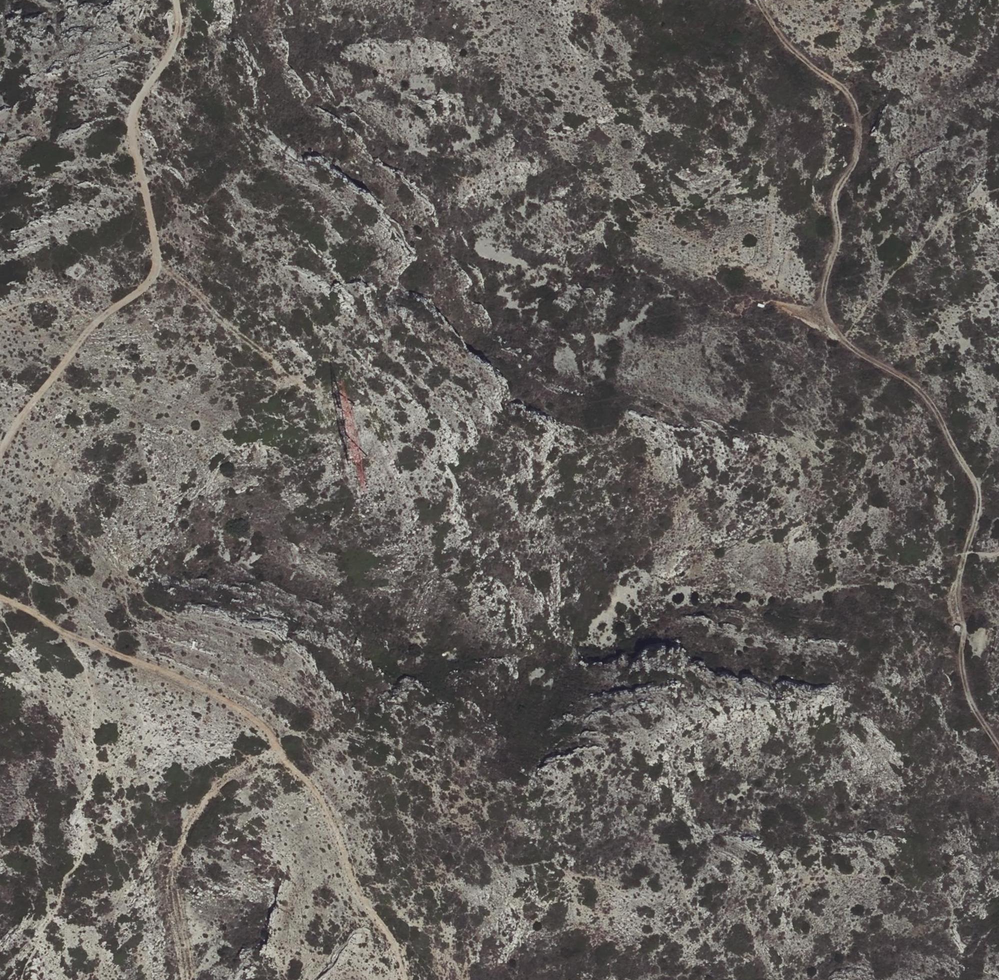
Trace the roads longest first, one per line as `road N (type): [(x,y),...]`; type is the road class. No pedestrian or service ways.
road 1 (track): [(758,0),(802,61),(845,92),(860,122),(855,157),(836,189),(841,236),(827,275),(827,309),(848,351),(905,377),(931,403),(973,481),(977,509),(958,585),(963,676),(998,746)]
road 2 (track): [(178,0),(179,38),(144,88),(130,127),(159,267),(93,326),(0,460)]
road 3 (track): [(0,595),(59,630),(221,693),(266,729),(278,756)]

